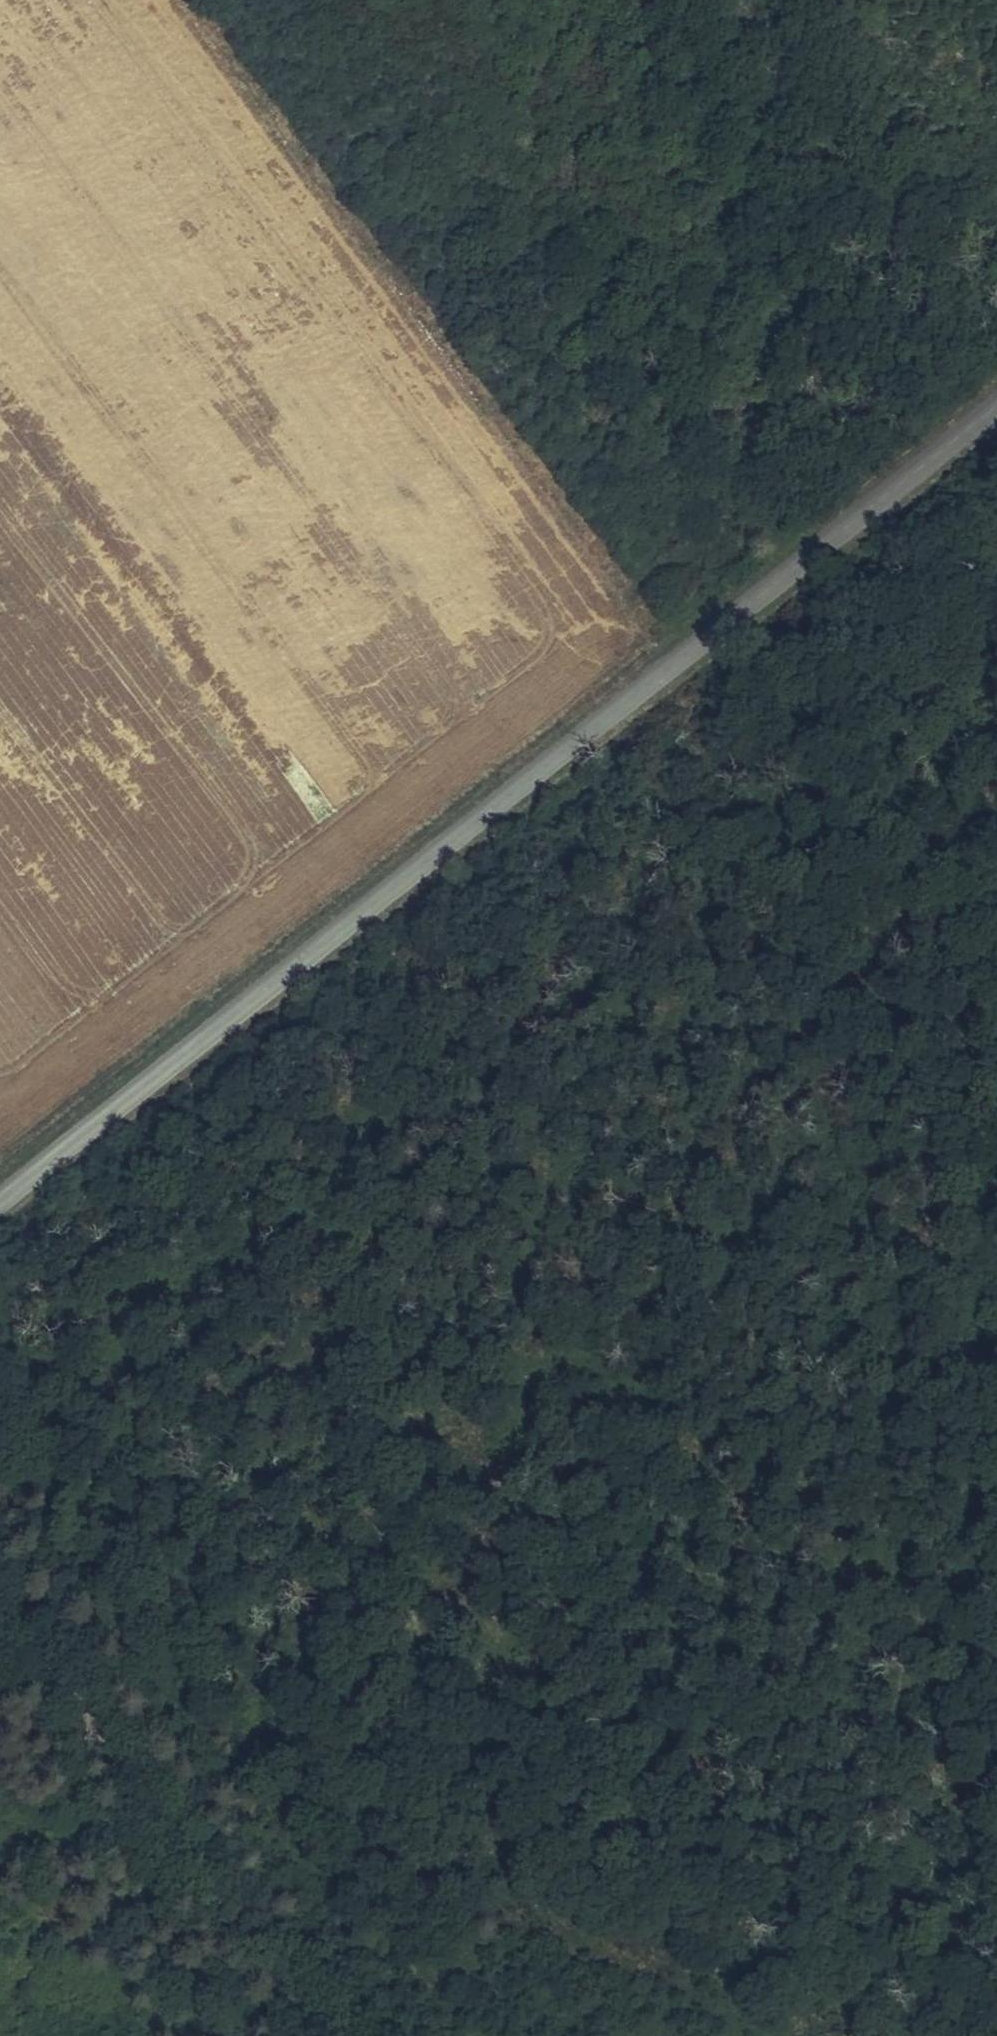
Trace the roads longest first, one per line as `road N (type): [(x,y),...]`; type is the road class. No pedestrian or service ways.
road 1 (tertiary): [(0,1200),(996,404)]
road 2 (track): [(0,1589),(354,2035)]

